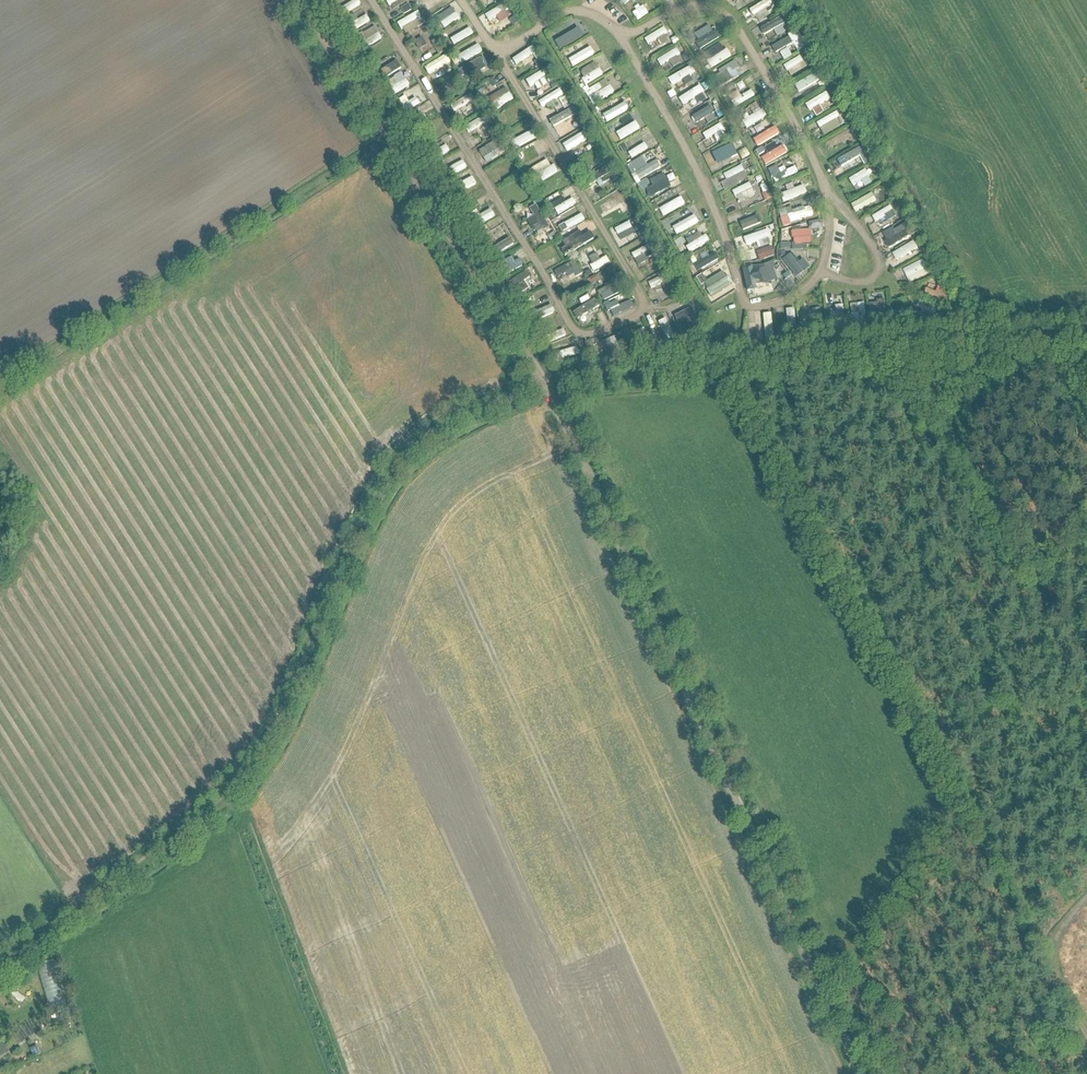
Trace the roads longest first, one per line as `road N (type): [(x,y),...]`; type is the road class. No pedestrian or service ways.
road 1 (unclassified): [(859,1073),(554,404),(300,0)]
road 2 (track): [(559,378),(1049,342)]
road 3 (track): [(389,140),(0,377)]
road 4 (track): [(1086,1036),(1050,965),(1056,935),(1086,897)]
road 5 (track): [(1086,668),(1046,601),(1086,540)]

